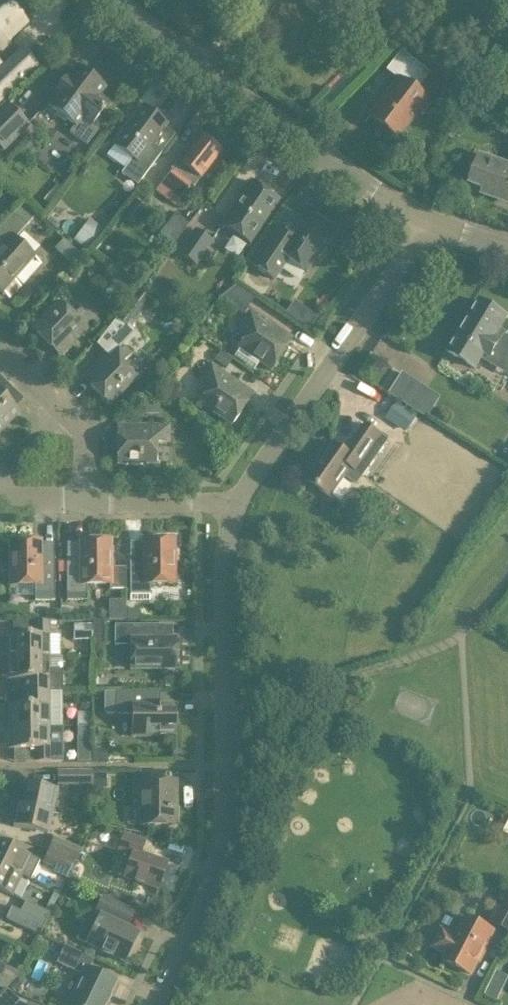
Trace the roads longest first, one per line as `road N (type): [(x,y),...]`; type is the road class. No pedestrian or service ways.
road 1 (residential): [(155,1004),(211,881),(221,833),(229,510)]
road 2 (tertiary): [(420,222),(119,0)]
road 3 (residential): [(229,510),(420,222)]
road 4 (residential): [(77,494),(72,406),(0,339)]
road 5 (residential): [(229,510),(200,501),(77,494)]

